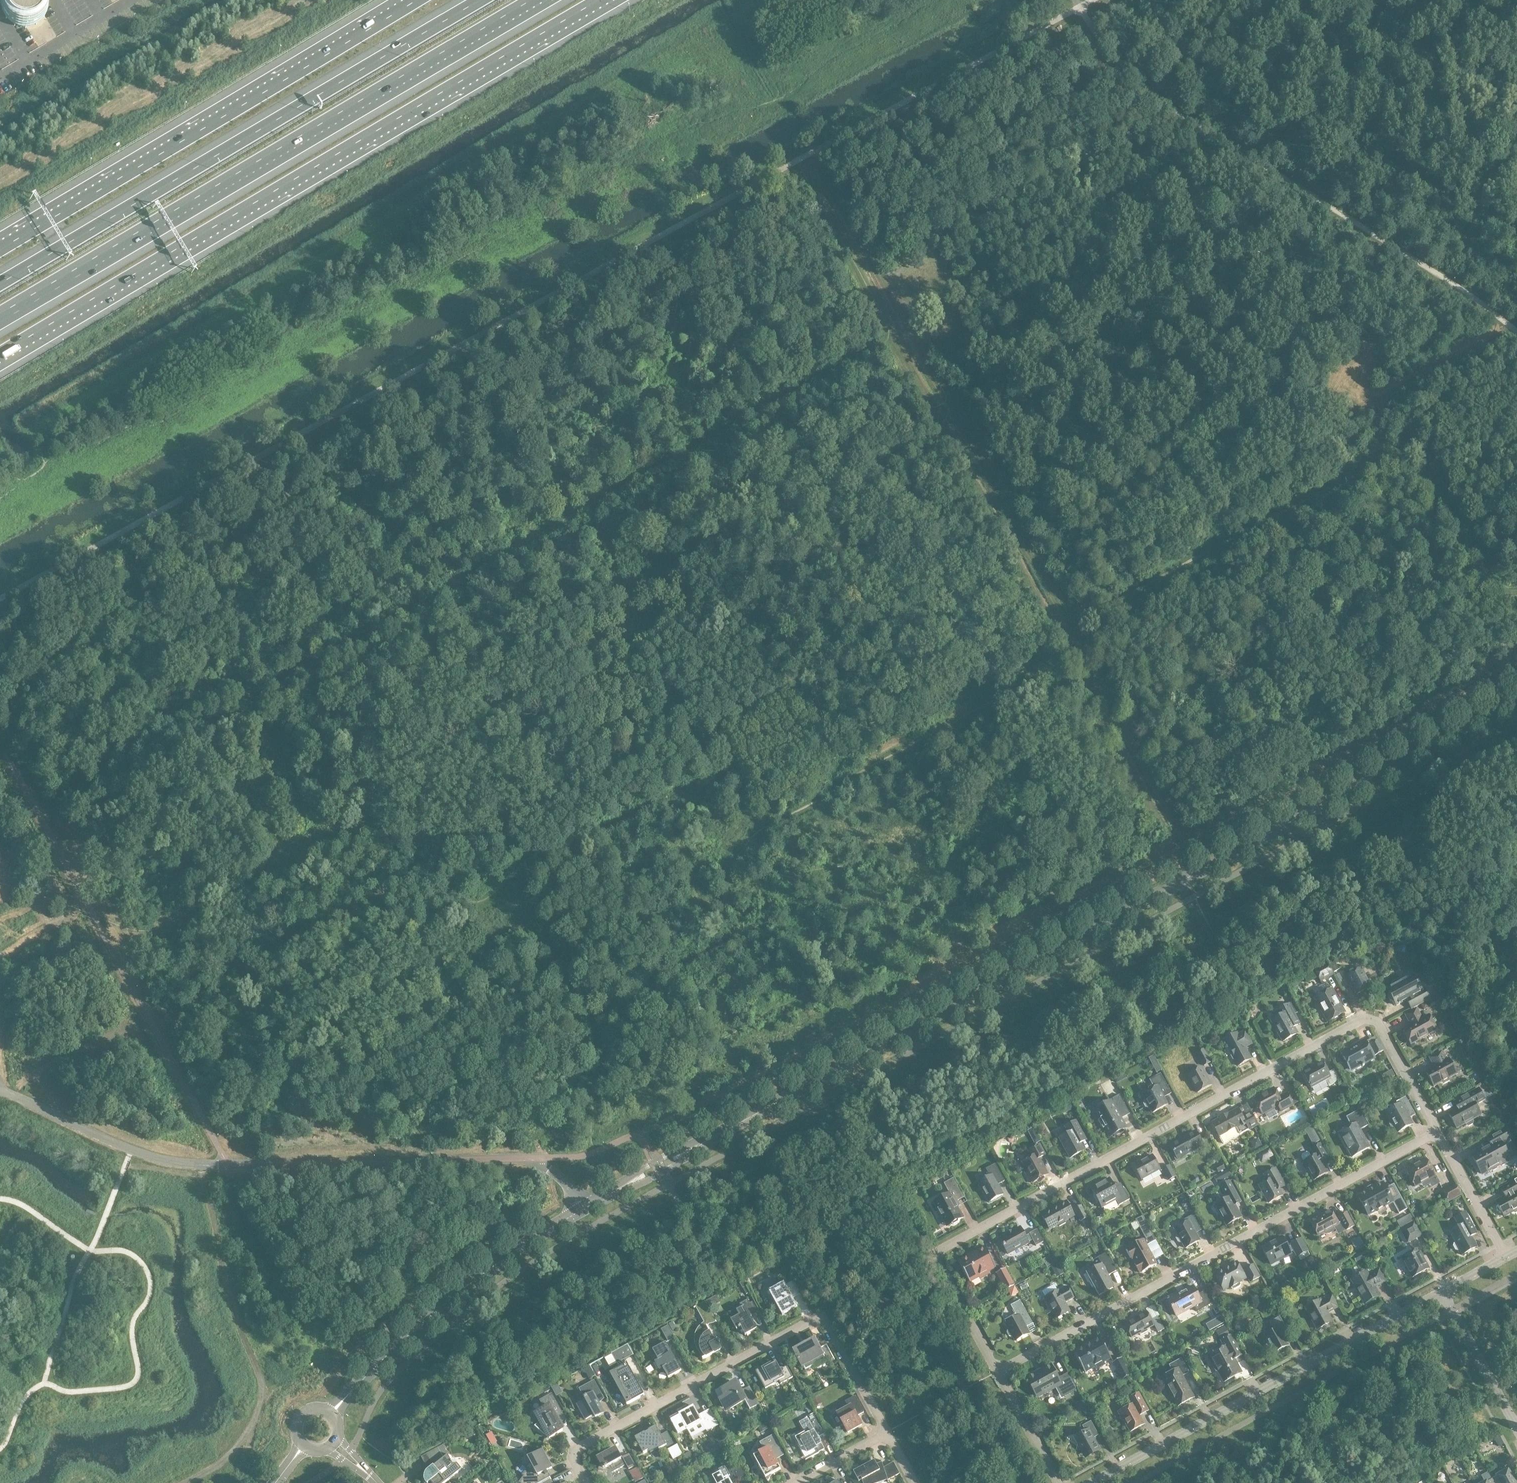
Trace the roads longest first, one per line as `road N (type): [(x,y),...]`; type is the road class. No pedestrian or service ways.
road 1 (tertiary): [(586,1207),(1516,700)]
road 2 (residential): [(1436,1134),(1377,1022),(1361,1022),(938,1254),(998,1374)]
road 3 (motorway): [(0,355),(604,0)]
road 4 (motorway): [(0,318),(539,0)]
road 5 (unclassified): [(0,1091),(158,1160),(217,1167),(527,1159),(561,1177),(586,1207)]
road 6 (motorway): [(479,0),(0,283)]
road 7 (residential): [(998,1374),(1436,1134)]
road 8 (motorway): [(414,0),(0,248)]
road 9 (residential): [(588,1482),(571,1452),(819,1318),(887,1434)]
road 10 (tertiary): [(1097,1482),(1444,1294)]
road 11 (track): [(174,1482),(237,1449),(267,1394),(237,1333),(224,1276),(217,1167)]
road 12 (tertiary): [(331,1410),(462,1289),(586,1207)]
road 13 (residential): [(1515,1429),(1444,1294)]
road 14 (residential): [(1508,1260),(1436,1134)]

